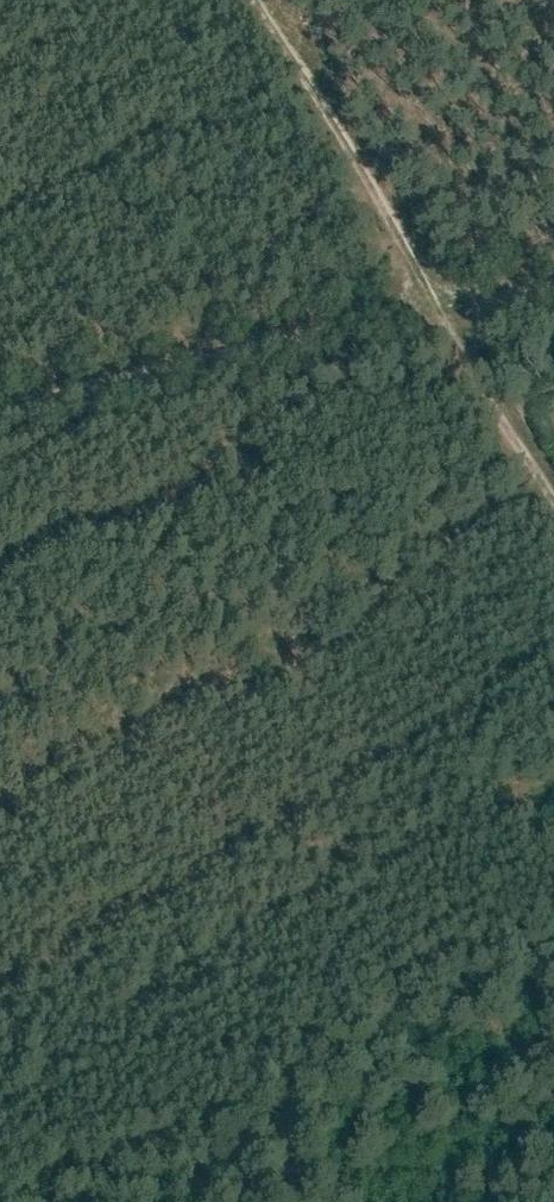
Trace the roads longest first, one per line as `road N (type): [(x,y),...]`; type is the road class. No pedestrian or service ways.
road 1 (track): [(553,496),(257,0)]
road 2 (track): [(553,272),(0,400)]

